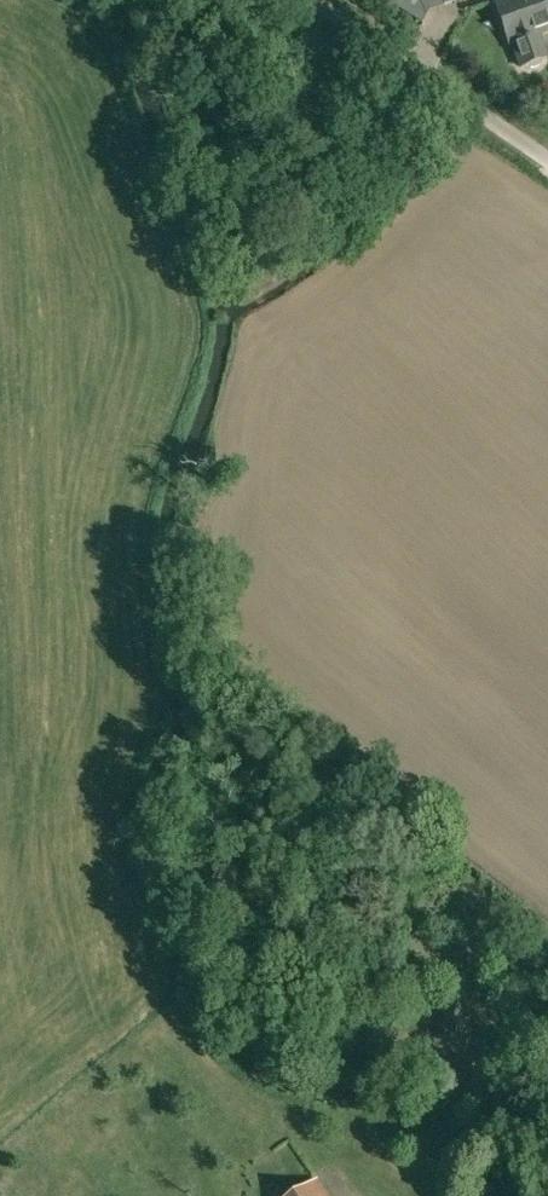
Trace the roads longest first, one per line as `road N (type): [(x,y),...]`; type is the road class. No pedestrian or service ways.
road 1 (unclassified): [(547,160),(306,0)]

